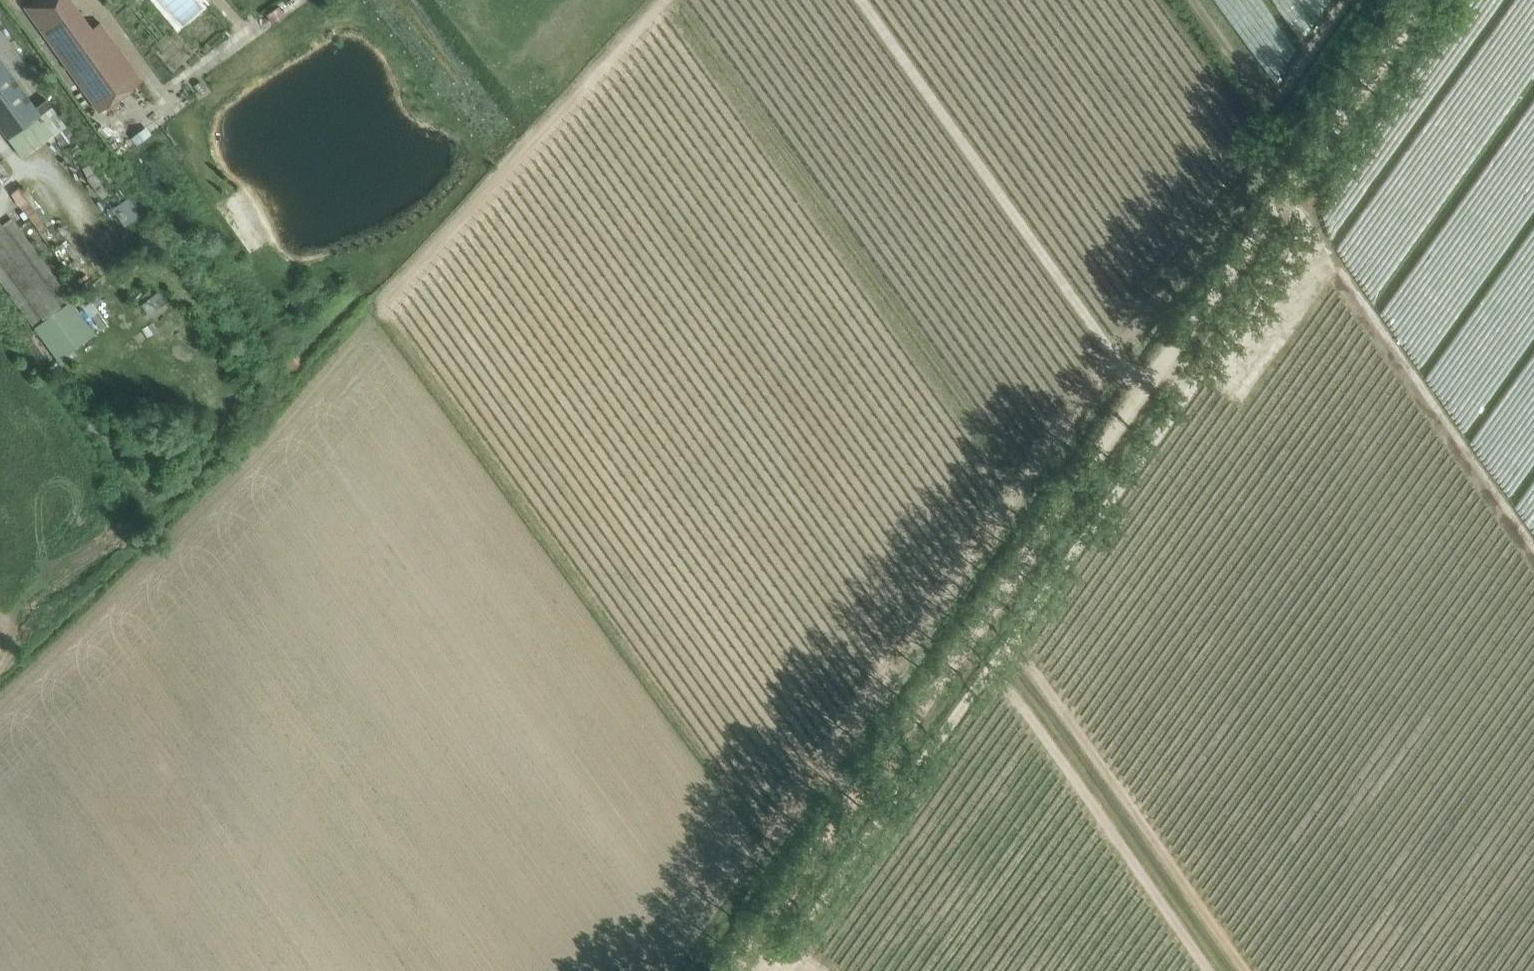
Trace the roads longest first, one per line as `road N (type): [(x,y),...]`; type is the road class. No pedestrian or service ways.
road 1 (track): [(1432,0),(732,970)]
road 2 (track): [(1533,545),(1340,268),(1297,187)]

